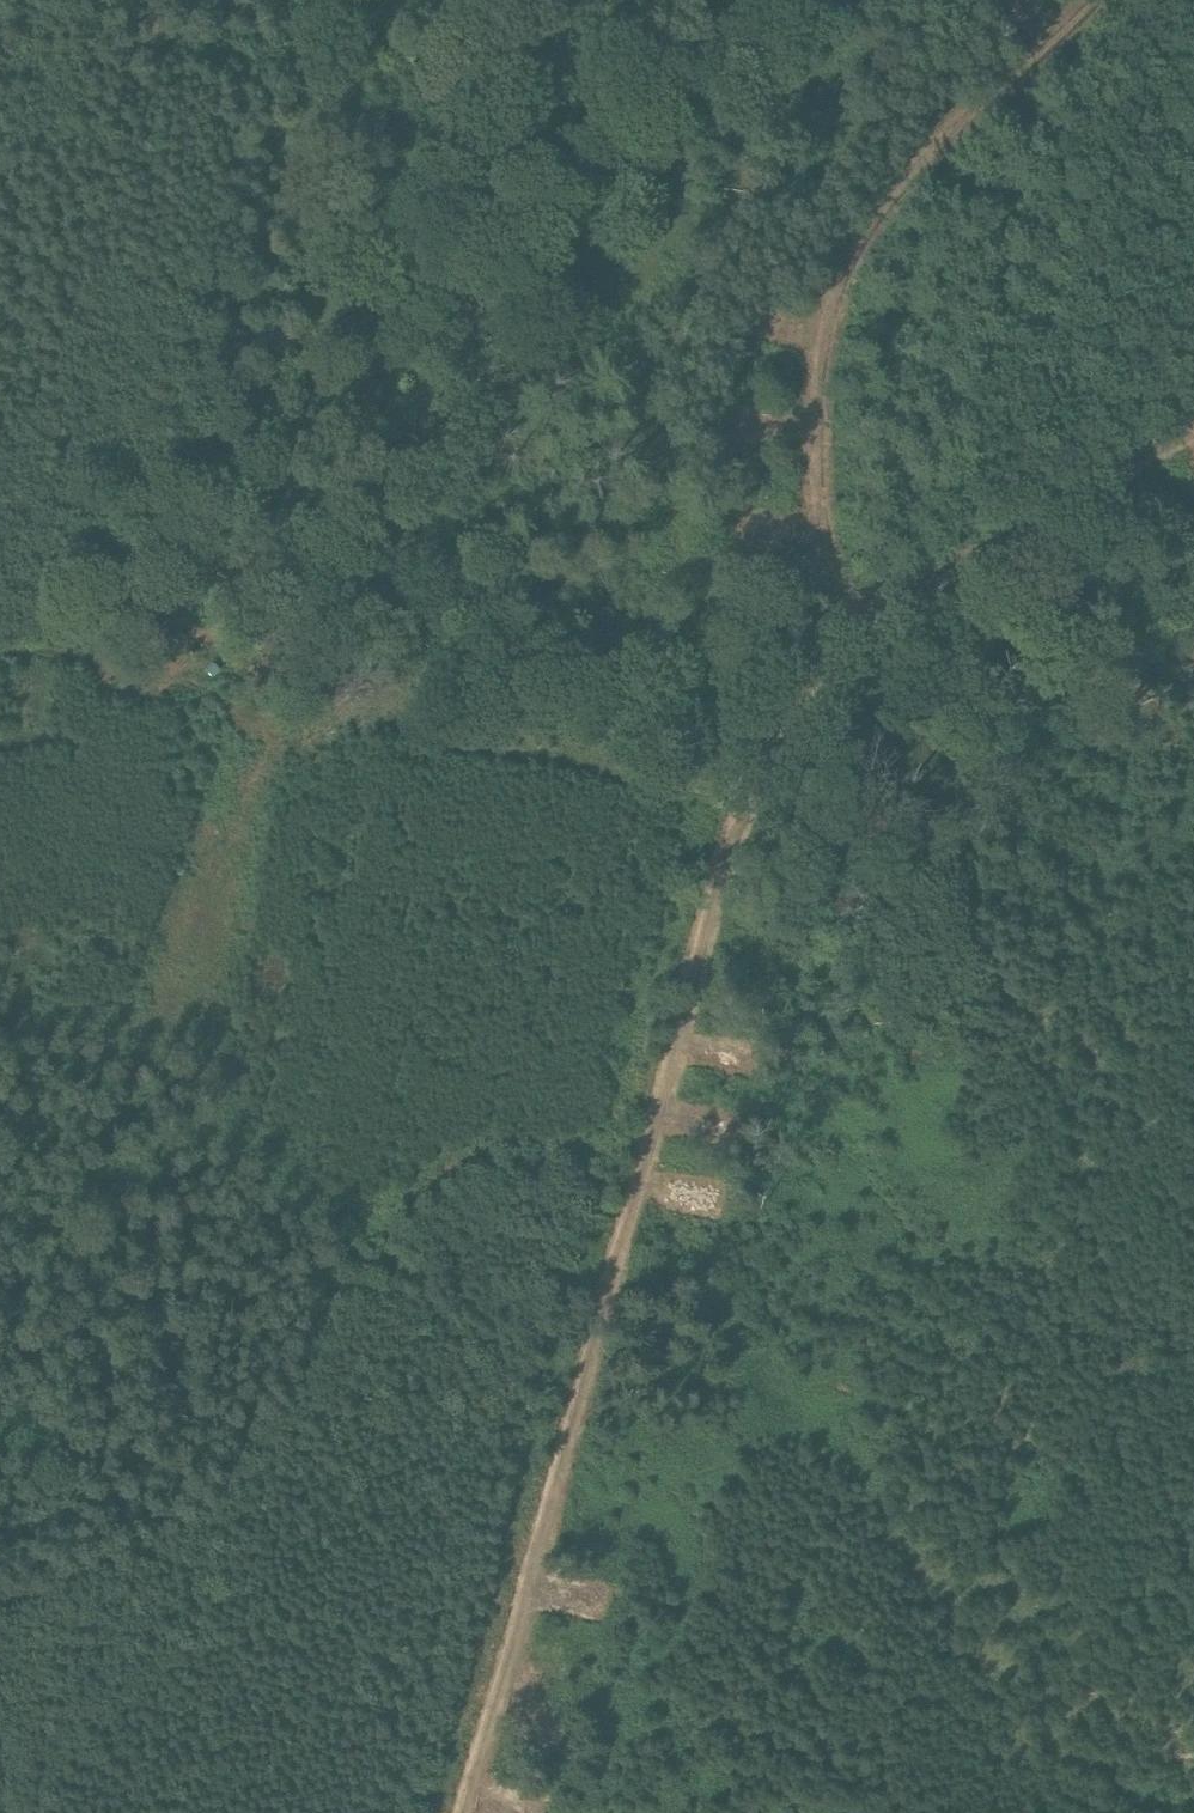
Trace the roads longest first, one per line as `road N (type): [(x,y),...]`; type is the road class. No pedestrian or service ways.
road 1 (track): [(736,800),(466,1812)]
road 2 (track): [(1103,0),(1076,44),(1028,91),(907,192),(868,256),(839,333),(829,423),(832,503),(855,621)]
road 3 (track): [(736,800),(811,674),(855,621),(1193,430)]

